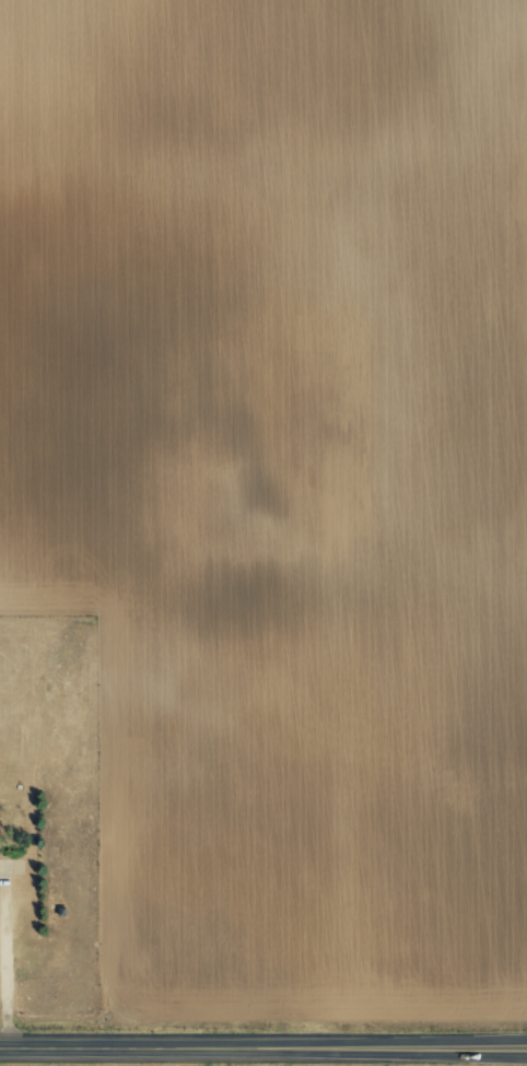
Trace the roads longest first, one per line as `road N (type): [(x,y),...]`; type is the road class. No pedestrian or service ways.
road 1 (primary): [(267,1049),(0,1048)]
road 2 (primary): [(526,1049),(267,1049)]

